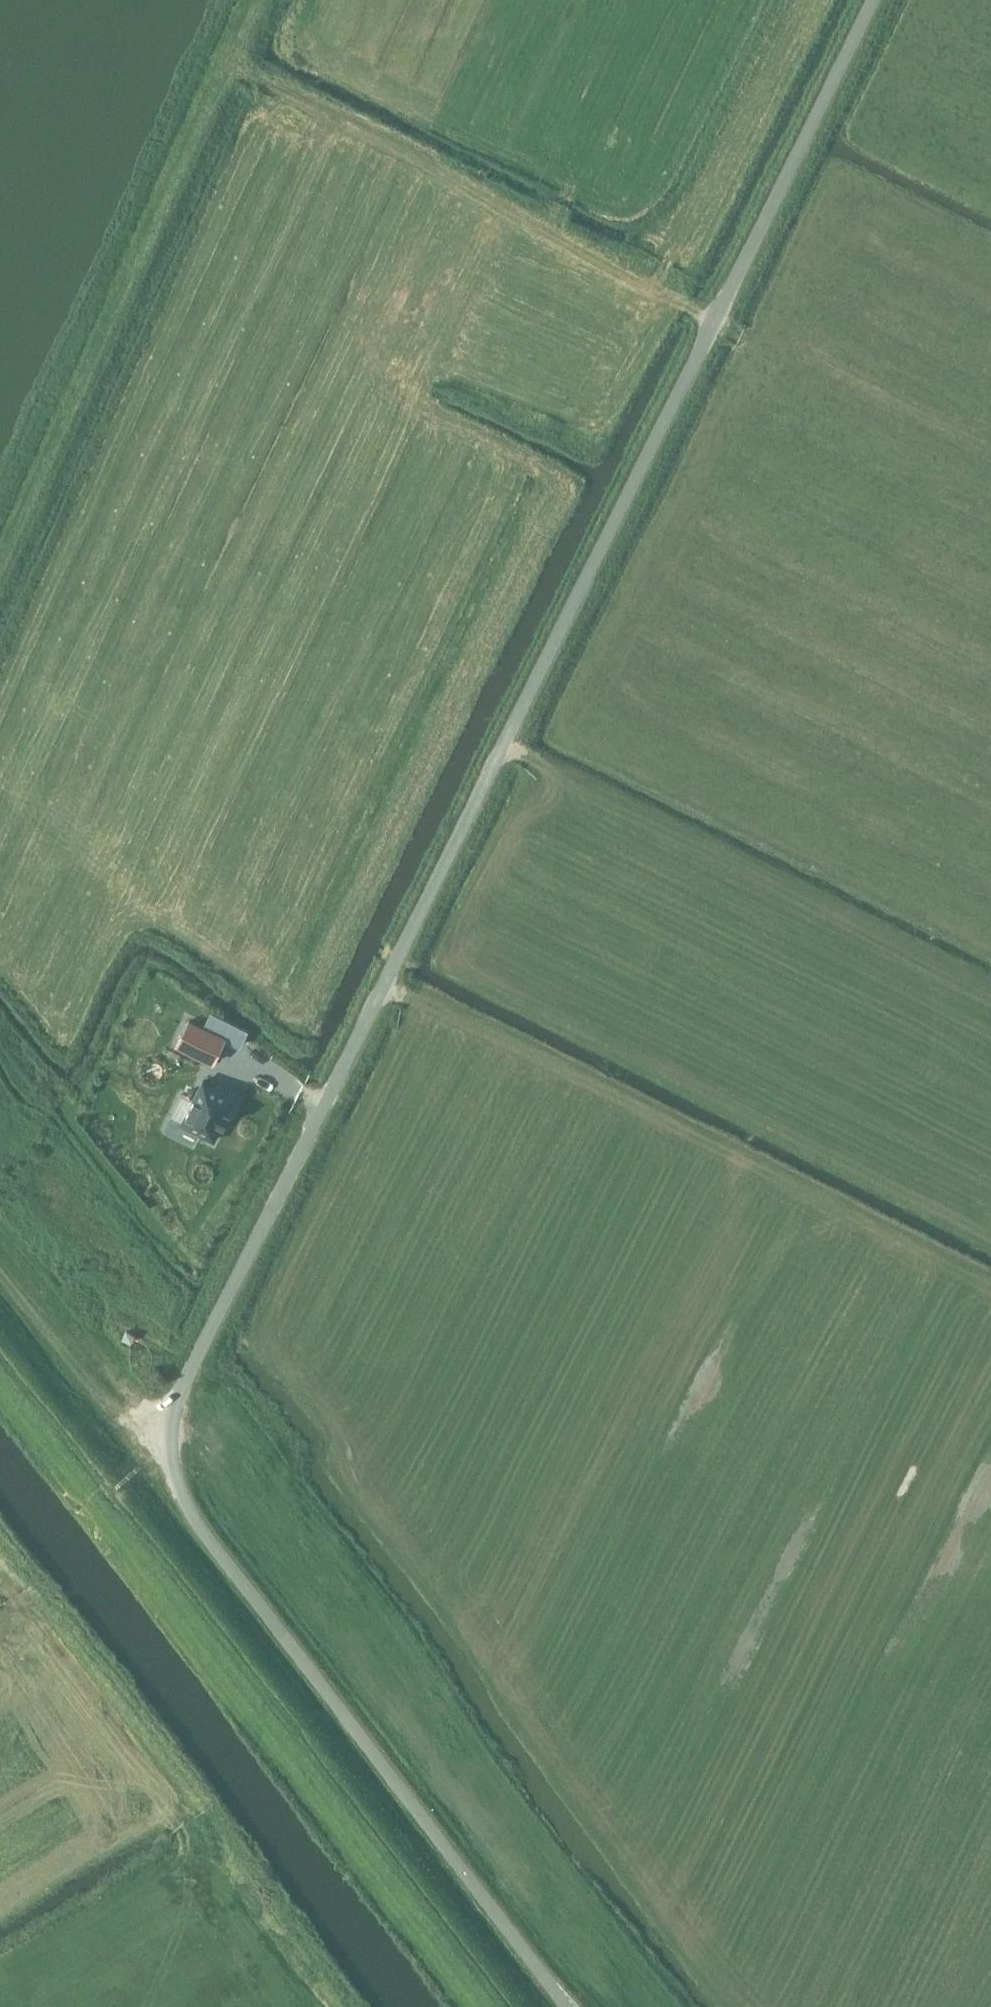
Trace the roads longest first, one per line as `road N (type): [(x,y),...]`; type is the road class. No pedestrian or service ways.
road 1 (unclassified): [(565,2006),(204,1533),(170,1463),(172,1408),(876,0)]
road 2 (track): [(0,1247),(91,1385),(133,1426),(168,1436)]

